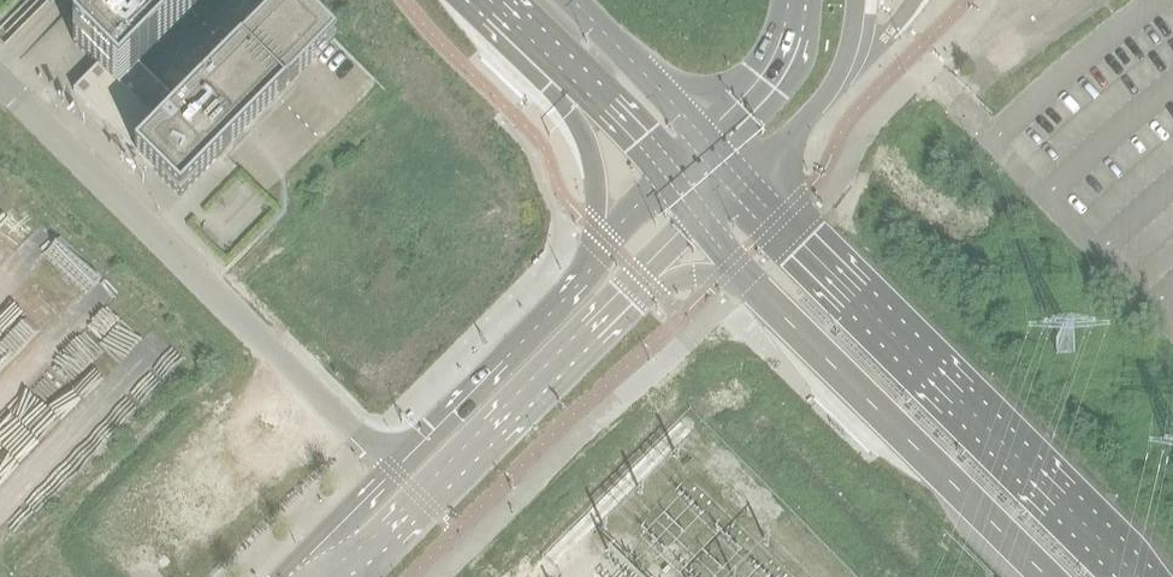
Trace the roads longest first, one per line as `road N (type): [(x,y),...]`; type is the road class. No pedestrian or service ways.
road 1 (unclassified): [(387,467),(0,84)]
road 2 (trunk): [(1137,576),(803,245)]
road 3 (trunk): [(753,275),(1044,576)]
road 4 (secondary): [(313,564),(402,525),(626,296)]
road 5 (trunk): [(495,4),(585,141),(595,211),(579,270)]
road 6 (secondary): [(579,270),(387,467)]
road 7 (trunk): [(495,4),(671,179)]
road 8 (trunk): [(707,144),(570,0)]
road 9 (secondary): [(796,0),(775,71),(707,144)]
road 10 (secondary): [(788,139),(832,86),(855,0)]
road 11 (trunk): [(626,296),(691,275),(753,275)]
road 12 (secondary): [(671,179),(579,270)]
road 13 (secondary): [(387,467),(313,564)]

